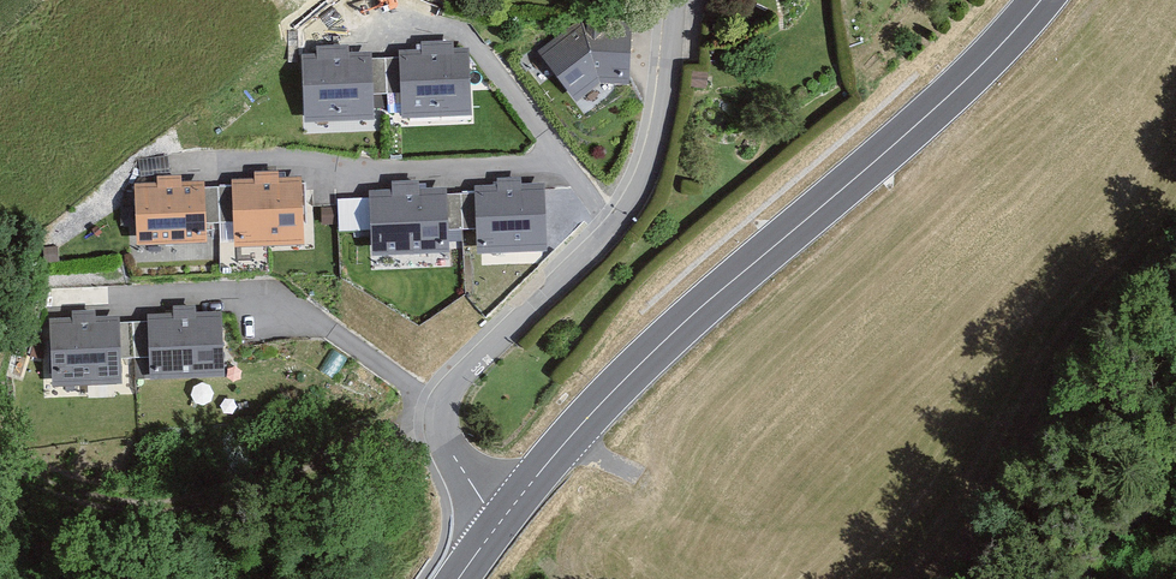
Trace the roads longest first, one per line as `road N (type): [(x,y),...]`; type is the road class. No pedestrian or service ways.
road 1 (secondary): [(1043,0),(975,73),(636,367),(496,521)]
road 2 (residential): [(496,521),(453,459),(442,432),(443,405),(451,388),(613,230),(634,200),(662,119),(675,0)]

